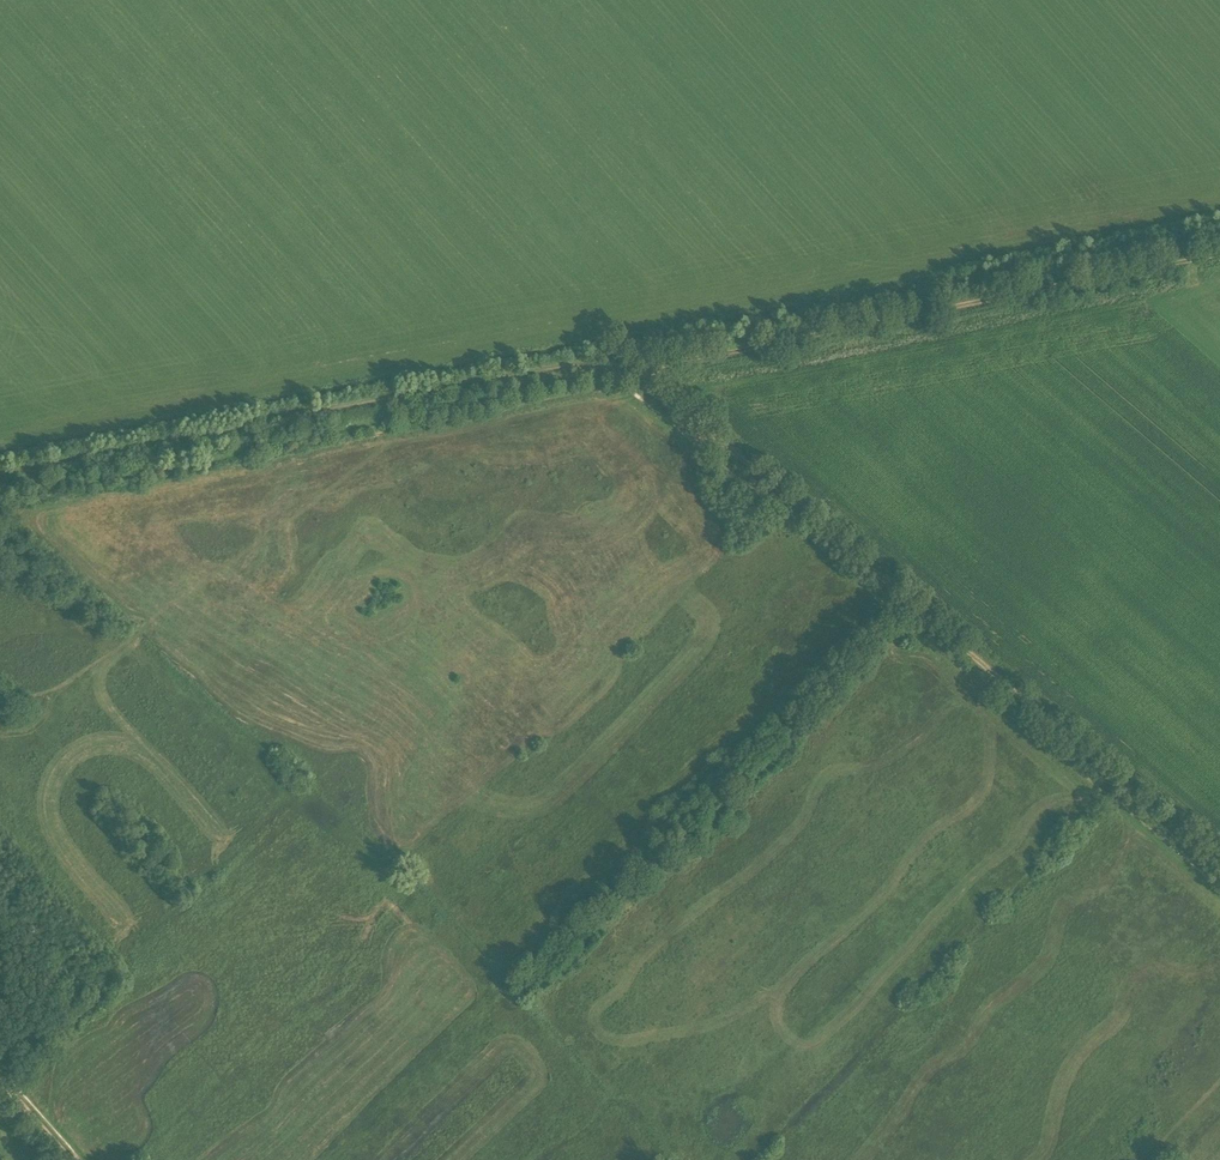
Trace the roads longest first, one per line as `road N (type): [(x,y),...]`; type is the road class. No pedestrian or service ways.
road 1 (track): [(1219,871),(643,390)]

